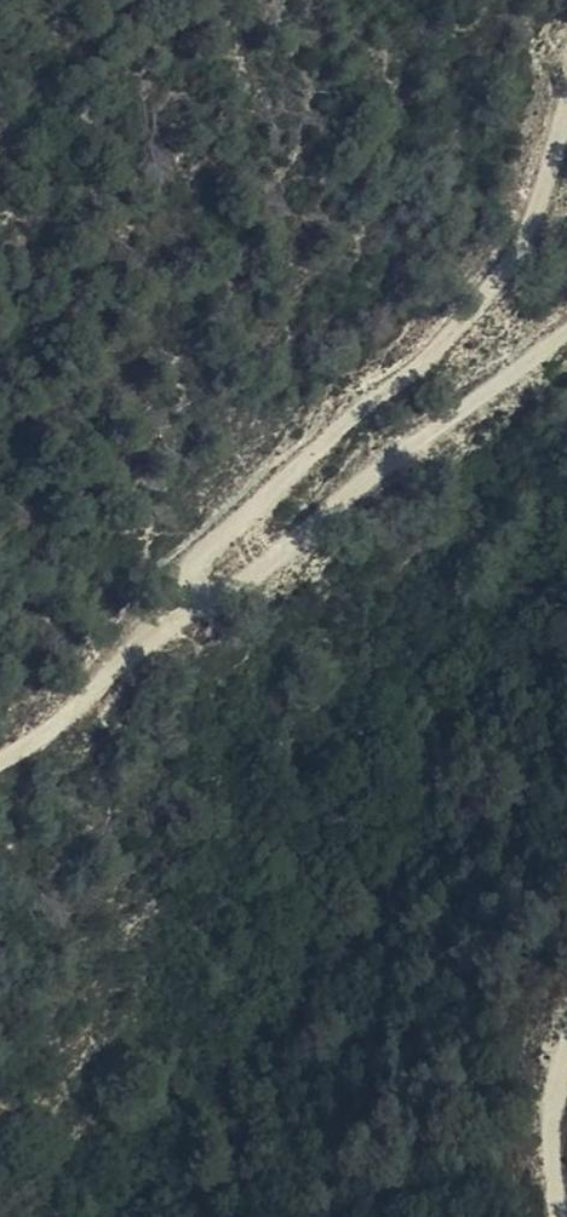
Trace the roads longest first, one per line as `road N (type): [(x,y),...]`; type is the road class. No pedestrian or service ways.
road 1 (track): [(0,754),(215,507),(465,317),(528,220),(566,100)]
road 2 (track): [(566,333),(136,666),(0,756)]
road 3 (track): [(566,1216),(566,1094)]

